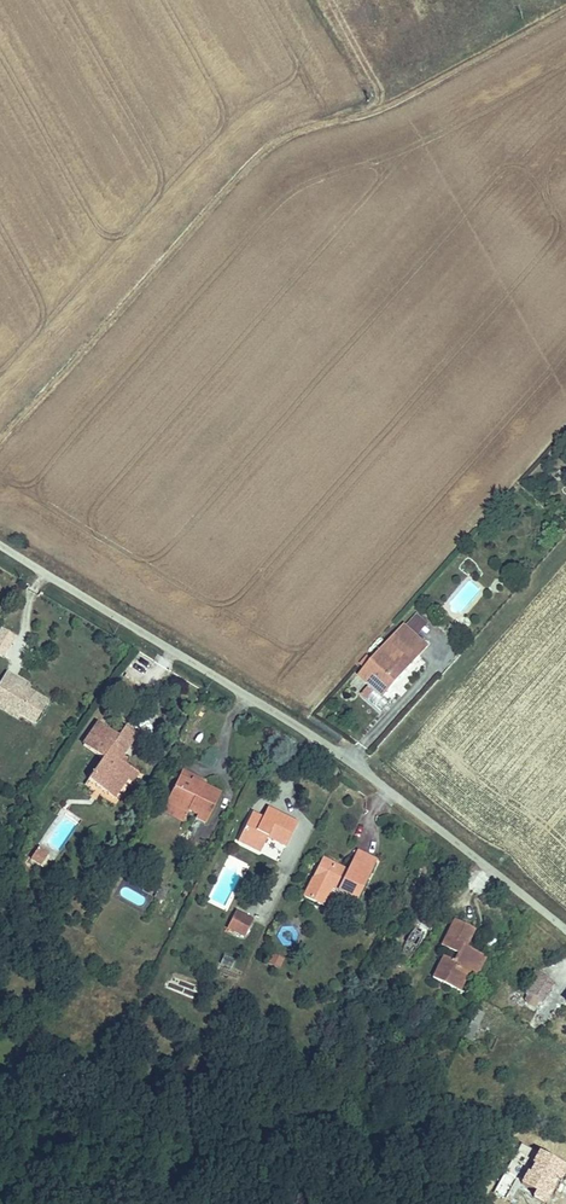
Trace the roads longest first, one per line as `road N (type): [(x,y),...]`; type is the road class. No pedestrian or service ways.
road 1 (track): [(565,9),(379,111),(305,117),(276,135),(0,441)]
road 2 (residential): [(565,929),(341,753),(0,546)]

